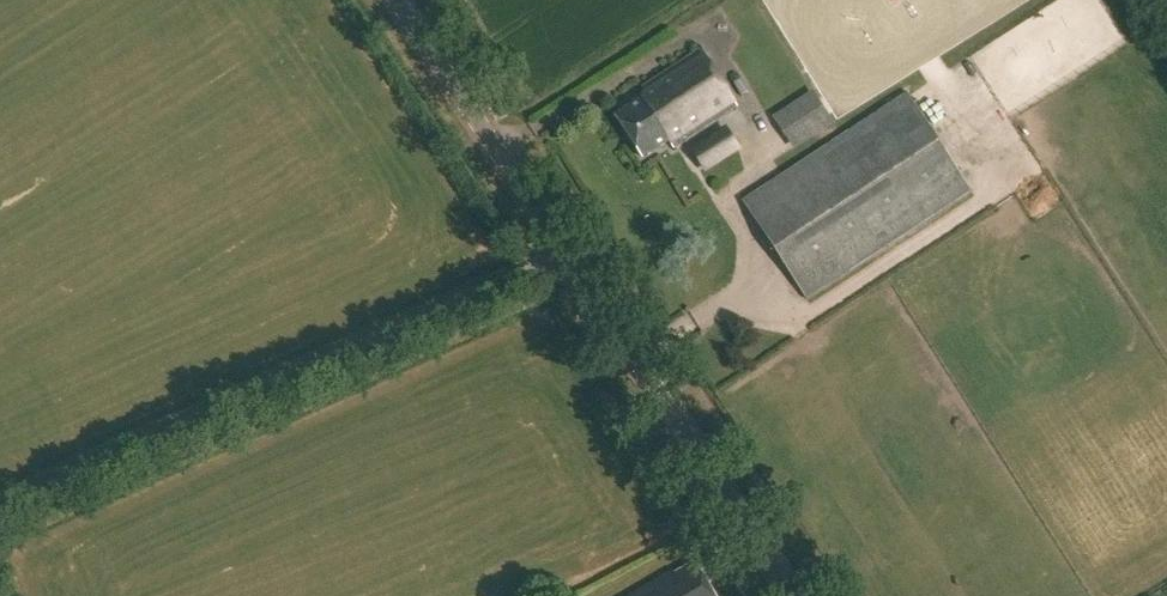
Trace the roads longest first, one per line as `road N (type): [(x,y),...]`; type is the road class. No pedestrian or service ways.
road 1 (unclassified): [(0,510),(566,256)]
road 2 (tertiary): [(793,595),(566,256)]
road 3 (tertiary): [(566,256),(396,0)]

